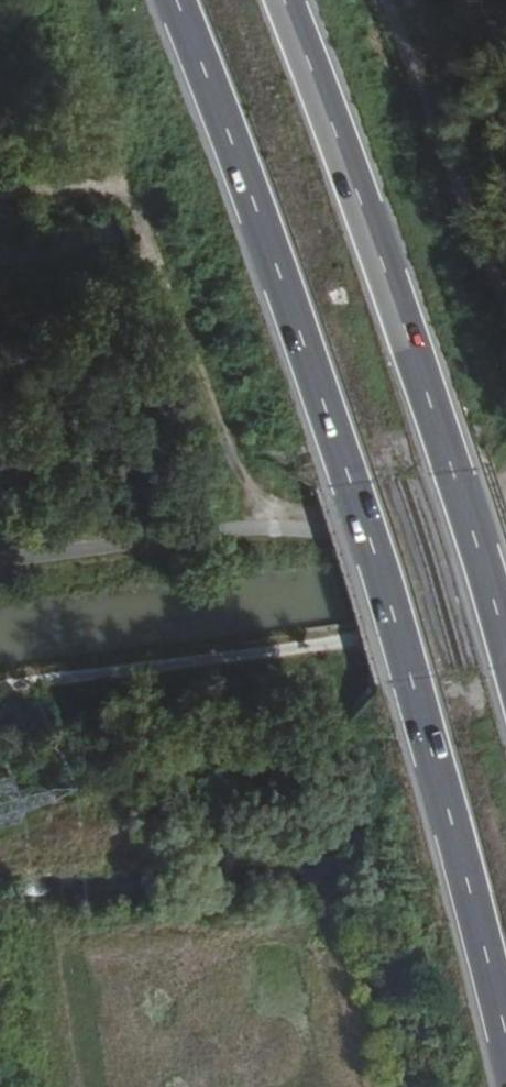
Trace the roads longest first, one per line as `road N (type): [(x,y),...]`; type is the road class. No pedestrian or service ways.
road 1 (motorway): [(175,0),(347,481),(505,1035)]
road 2 (motorway): [(505,661),(449,467),(281,0)]
road 3 (track): [(388,0),(505,314)]

